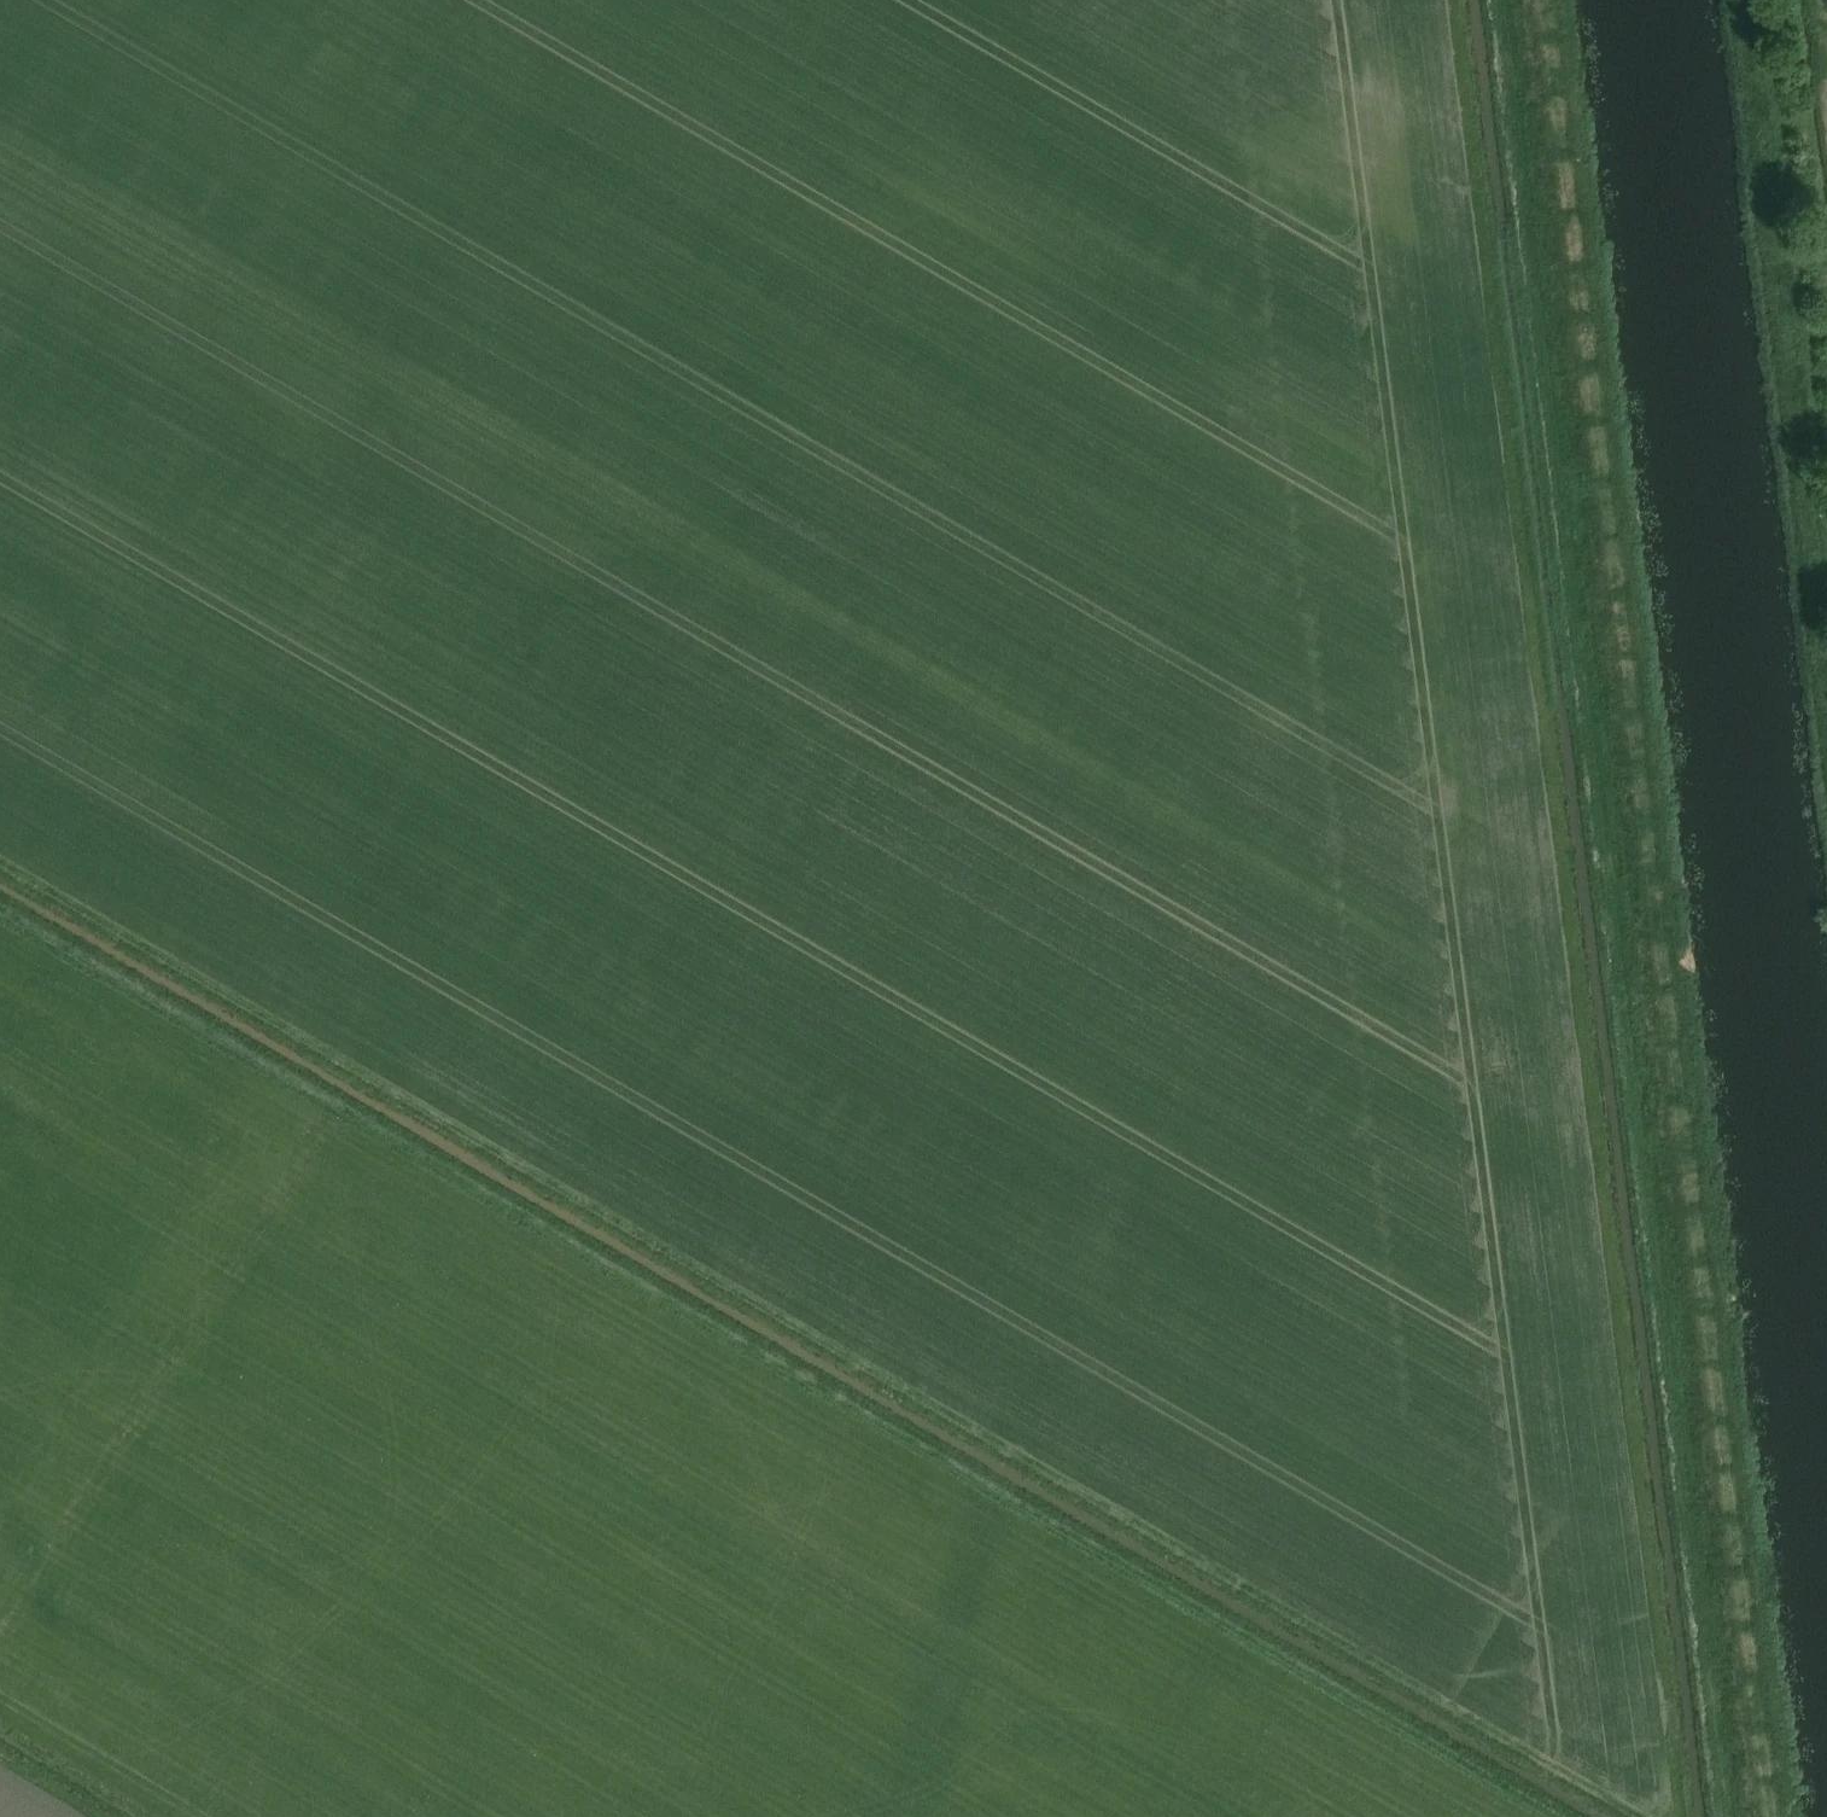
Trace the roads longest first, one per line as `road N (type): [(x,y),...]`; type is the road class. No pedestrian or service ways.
road 1 (track): [(1749,0),(1826,629)]

